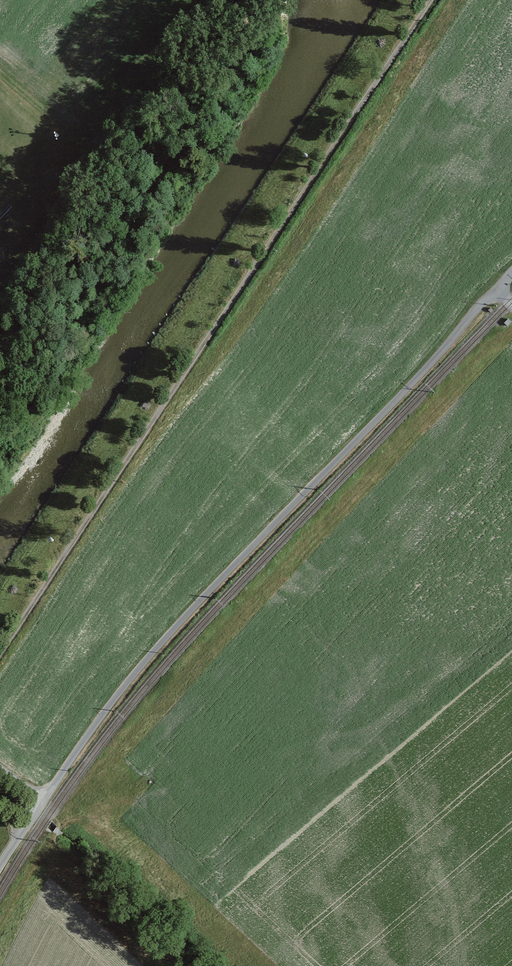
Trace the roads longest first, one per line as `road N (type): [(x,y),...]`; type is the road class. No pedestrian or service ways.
road 1 (track): [(0,653),(433,0)]
road 2 (track): [(44,800),(175,628),(497,290)]

